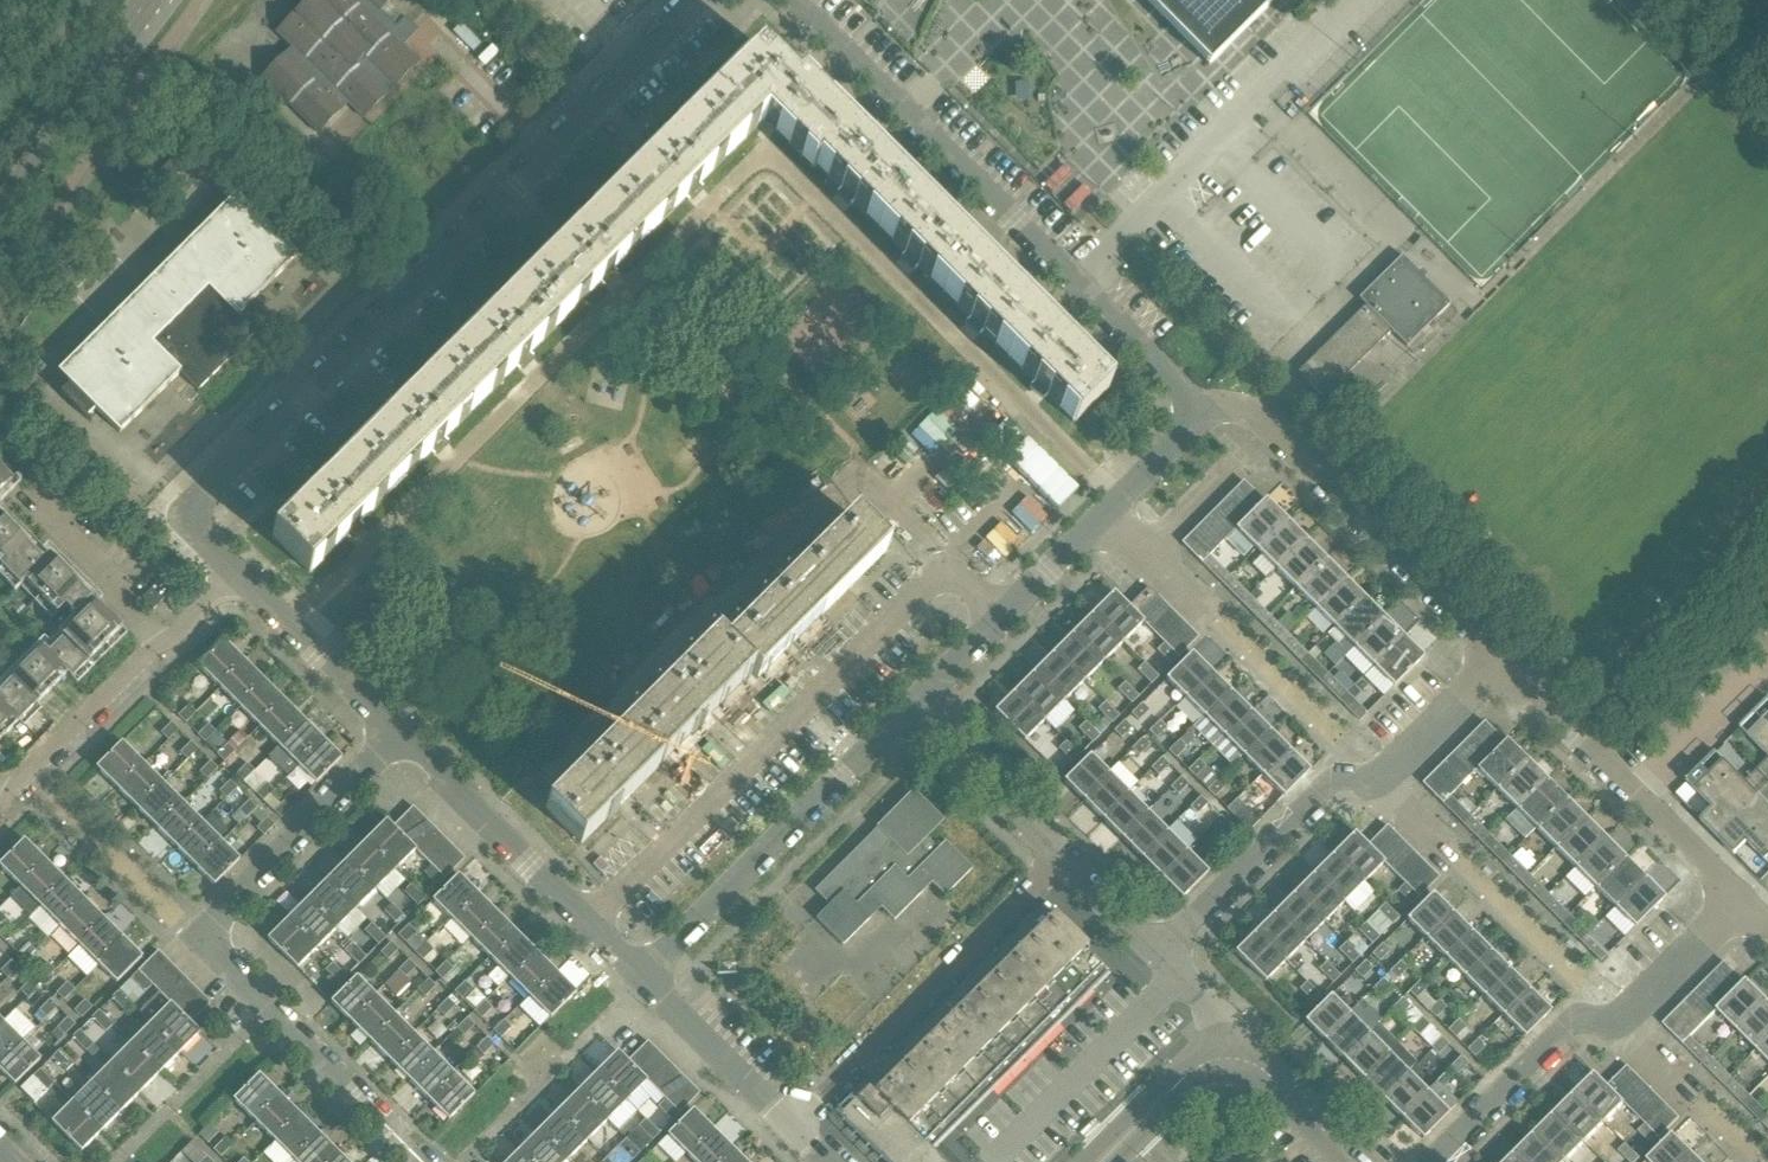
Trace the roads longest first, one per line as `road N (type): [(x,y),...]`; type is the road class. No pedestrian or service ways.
road 1 (residential): [(240,575),(183,519),(700,0)]
road 2 (residential): [(423,1161),(205,941),(219,915),(399,734)]
road 3 (residential): [(1073,283),(786,0)]
road 4 (residential): [(1501,658),(1245,407),(1204,412)]
road 5 (residential): [(642,982),(909,706)]
road 6 (residential): [(792,1128),(1062,861)]
road 7 (residential): [(642,982),(399,734)]
road 8 (residential): [(1379,778),(1333,782),(1157,953)]
road 9 (primary): [(0,223),(152,0)]
road 10 (residential): [(909,706),(1099,519)]
road 11 (residential): [(1435,1161),(1578,1018),(1618,1011)]
road 12 (residential): [(0,792),(7,797),(164,643)]
road 13 (residential): [(399,734),(240,575)]
road 14 (residential): [(1062,861),(909,706)]
road 15 (residential): [(792,1128),(642,982)]
road 16 (residential): [(1638,797),(1501,658)]
road 17 (residential): [(164,643),(32,504)]
road 18 (residential): [(1073,283),(1204,412)]
road 19 (residential): [(1638,797),(1767,669)]
road 20 (residential): [(1359,1161),(1229,1036)]
road 21 (residential): [(1102,1161),(1229,1036)]
road 22 (residential): [(1501,658),(1379,778)]
road 23 (residential): [(1618,1011),(1736,893)]
road 24 (residential): [(1099,519),(1204,412)]
road 25 (residential): [(1736,893),(1638,797)]
road 26 (residential): [(1157,953),(1062,861)]
road 27 (primary): [(72,0),(0,106)]
road 28 (residential): [(1143,561),(1234,474)]

